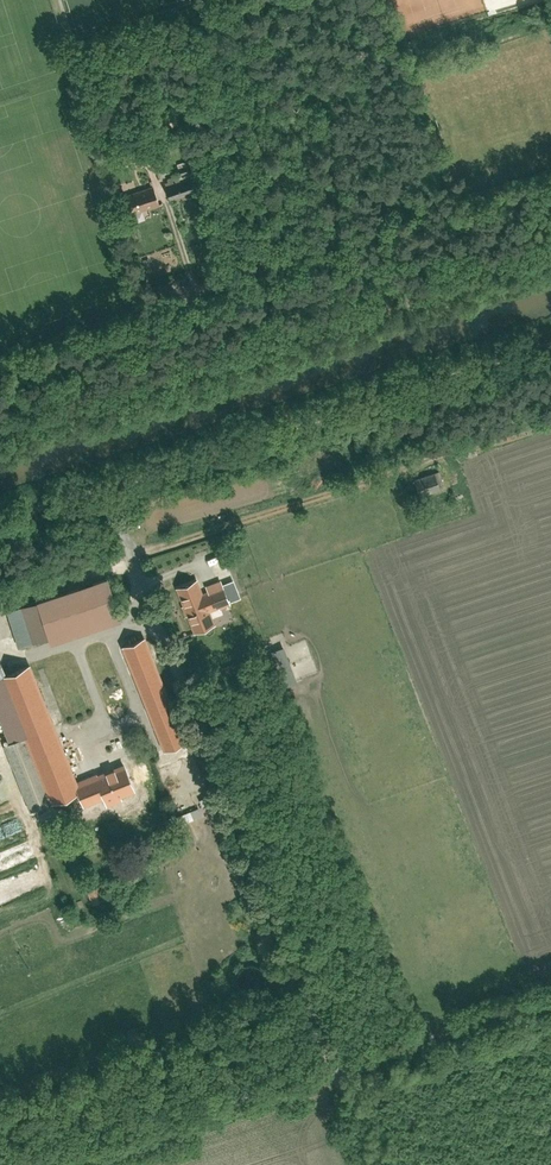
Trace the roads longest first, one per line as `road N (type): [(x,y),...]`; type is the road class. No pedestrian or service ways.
road 1 (track): [(93,488),(114,516),(342,1073)]
road 2 (track): [(550,179),(0,356)]
road 3 (unclassified): [(54,1164),(550,1006)]
road 4 (track): [(160,628),(124,628),(33,657)]

